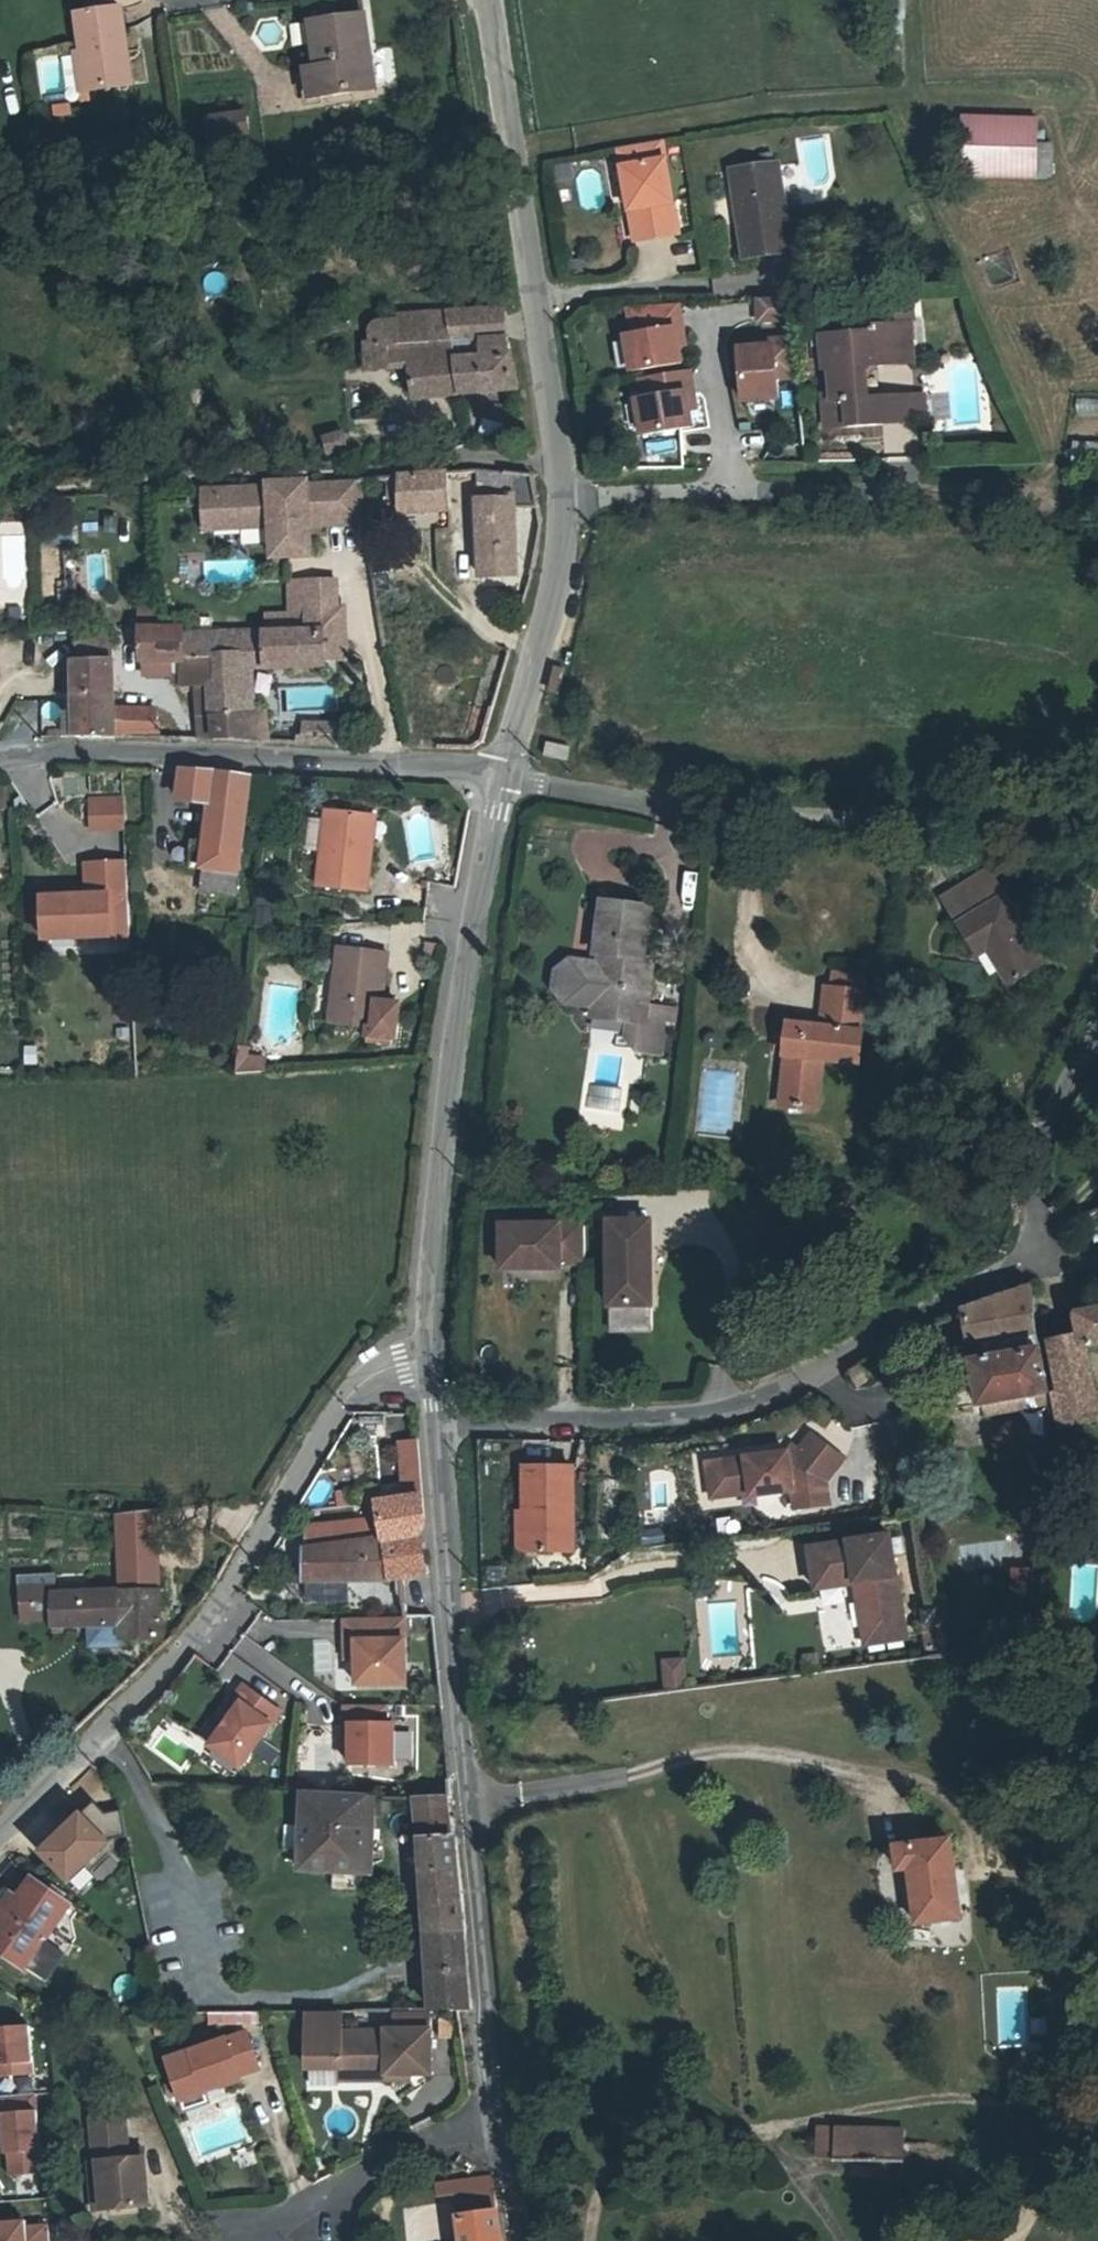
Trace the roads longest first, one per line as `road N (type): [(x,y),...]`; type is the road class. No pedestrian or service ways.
road 1 (residential): [(1097,1030),(1046,1137),(1025,1253),(805,1383),(720,1413),(436,1425)]
road 2 (tertiary): [(489,0),(527,229),(548,463),(560,498),(551,589),(504,778)]
road 3 (tertiary): [(436,1425),(463,1794),(501,2119)]
road 4 (residential): [(0,1829),(155,1679),(237,1584),(358,1391),(378,1375),(430,1361)]
road 5 (residential): [(504,778),(680,812),(1097,816)]
road 6 (tertiary): [(504,778),(471,926),(435,1205),(430,1361)]
road 7 (residential): [(0,760),(157,746),(504,778)]
road 8 (residential): [(501,2119),(377,2161),(268,2240)]
road 9 (tertiary): [(501,2119),(516,2240)]

